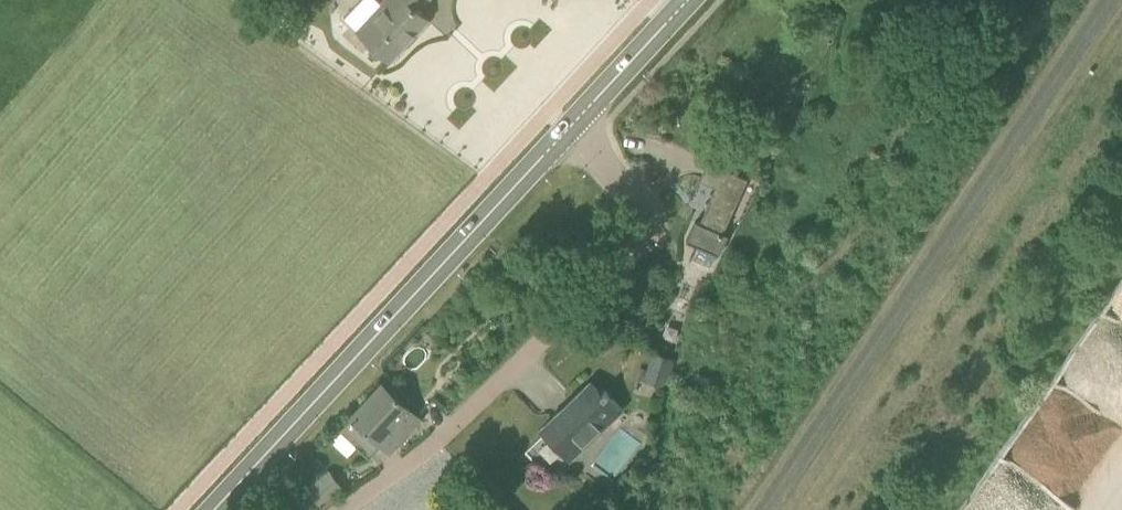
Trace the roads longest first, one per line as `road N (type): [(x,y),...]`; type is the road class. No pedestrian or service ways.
road 1 (residential): [(348,509),(416,462),(517,371),(620,272),(651,232),(648,199),(572,123)]
road 2 (secondary): [(214,509),(572,123)]
road 3 (secondary): [(572,123),(683,0)]

